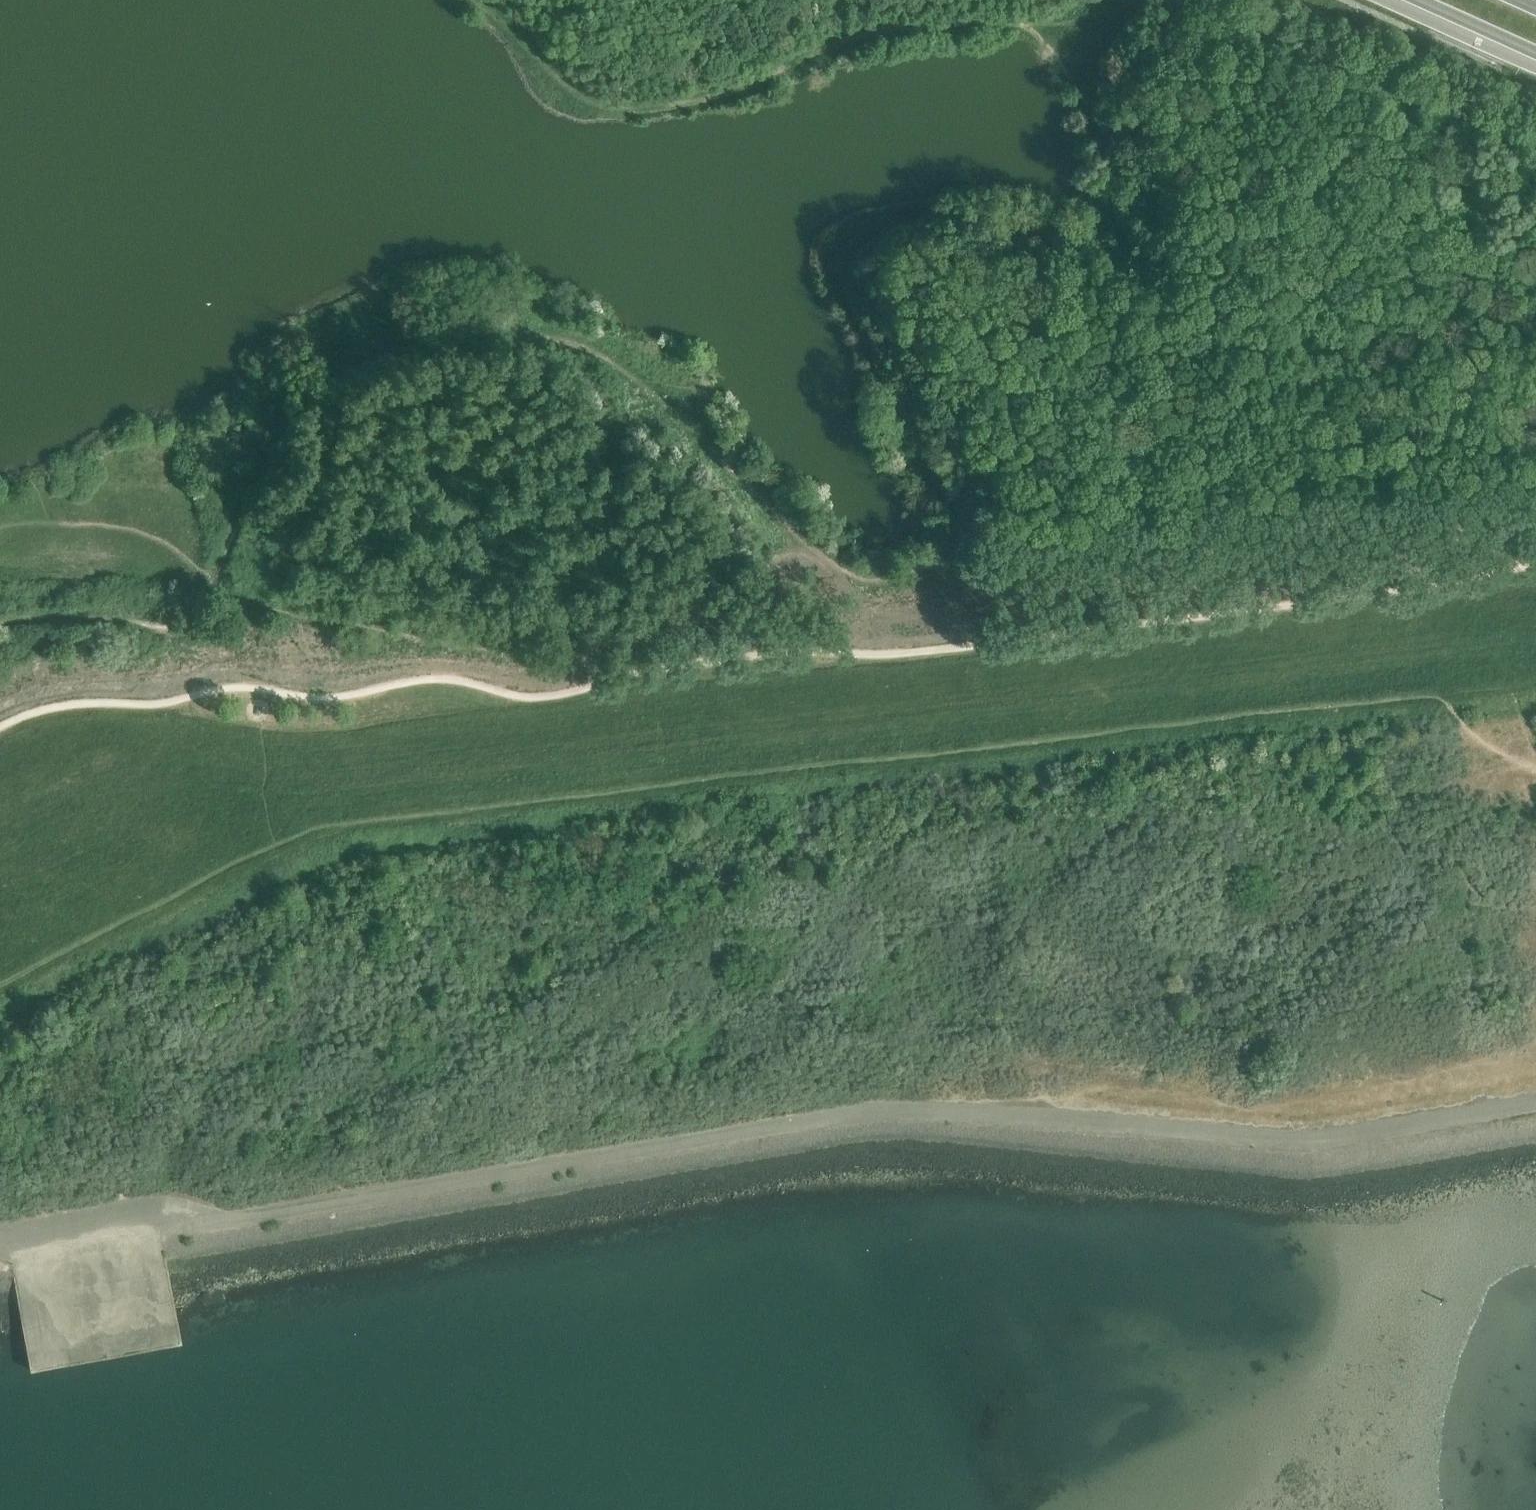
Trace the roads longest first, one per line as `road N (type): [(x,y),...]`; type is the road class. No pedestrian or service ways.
road 1 (primary): [(1418,0),(1535,53)]

